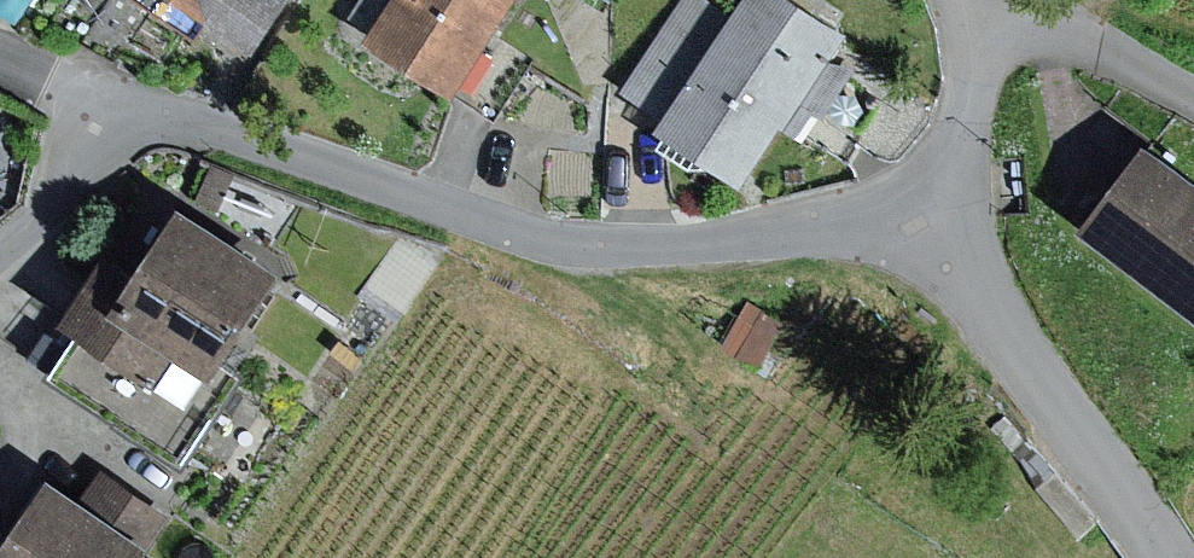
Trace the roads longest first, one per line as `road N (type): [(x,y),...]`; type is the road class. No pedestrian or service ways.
road 1 (residential): [(119,103),(562,243),(630,250),(923,209)]
road 2 (residential): [(1173,557),(962,249),(923,209)]
road 3 (residential): [(1001,37),(1073,38),(1193,98)]
road 4 (residential): [(0,255),(61,200),(119,103)]
road 5 (residential): [(923,209),(1001,37)]
road 6 (residential): [(0,52),(119,103)]

